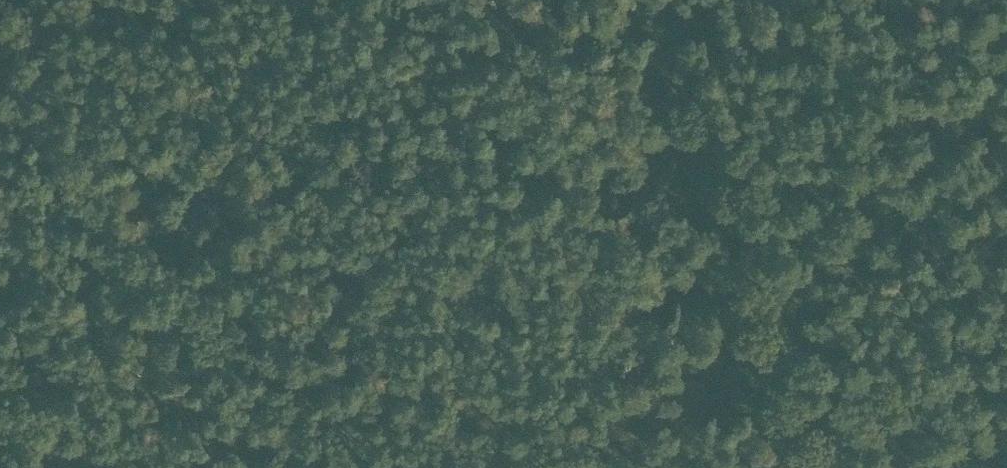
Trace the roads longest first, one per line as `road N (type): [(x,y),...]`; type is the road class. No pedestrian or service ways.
road 1 (track): [(647,0),(794,467)]

